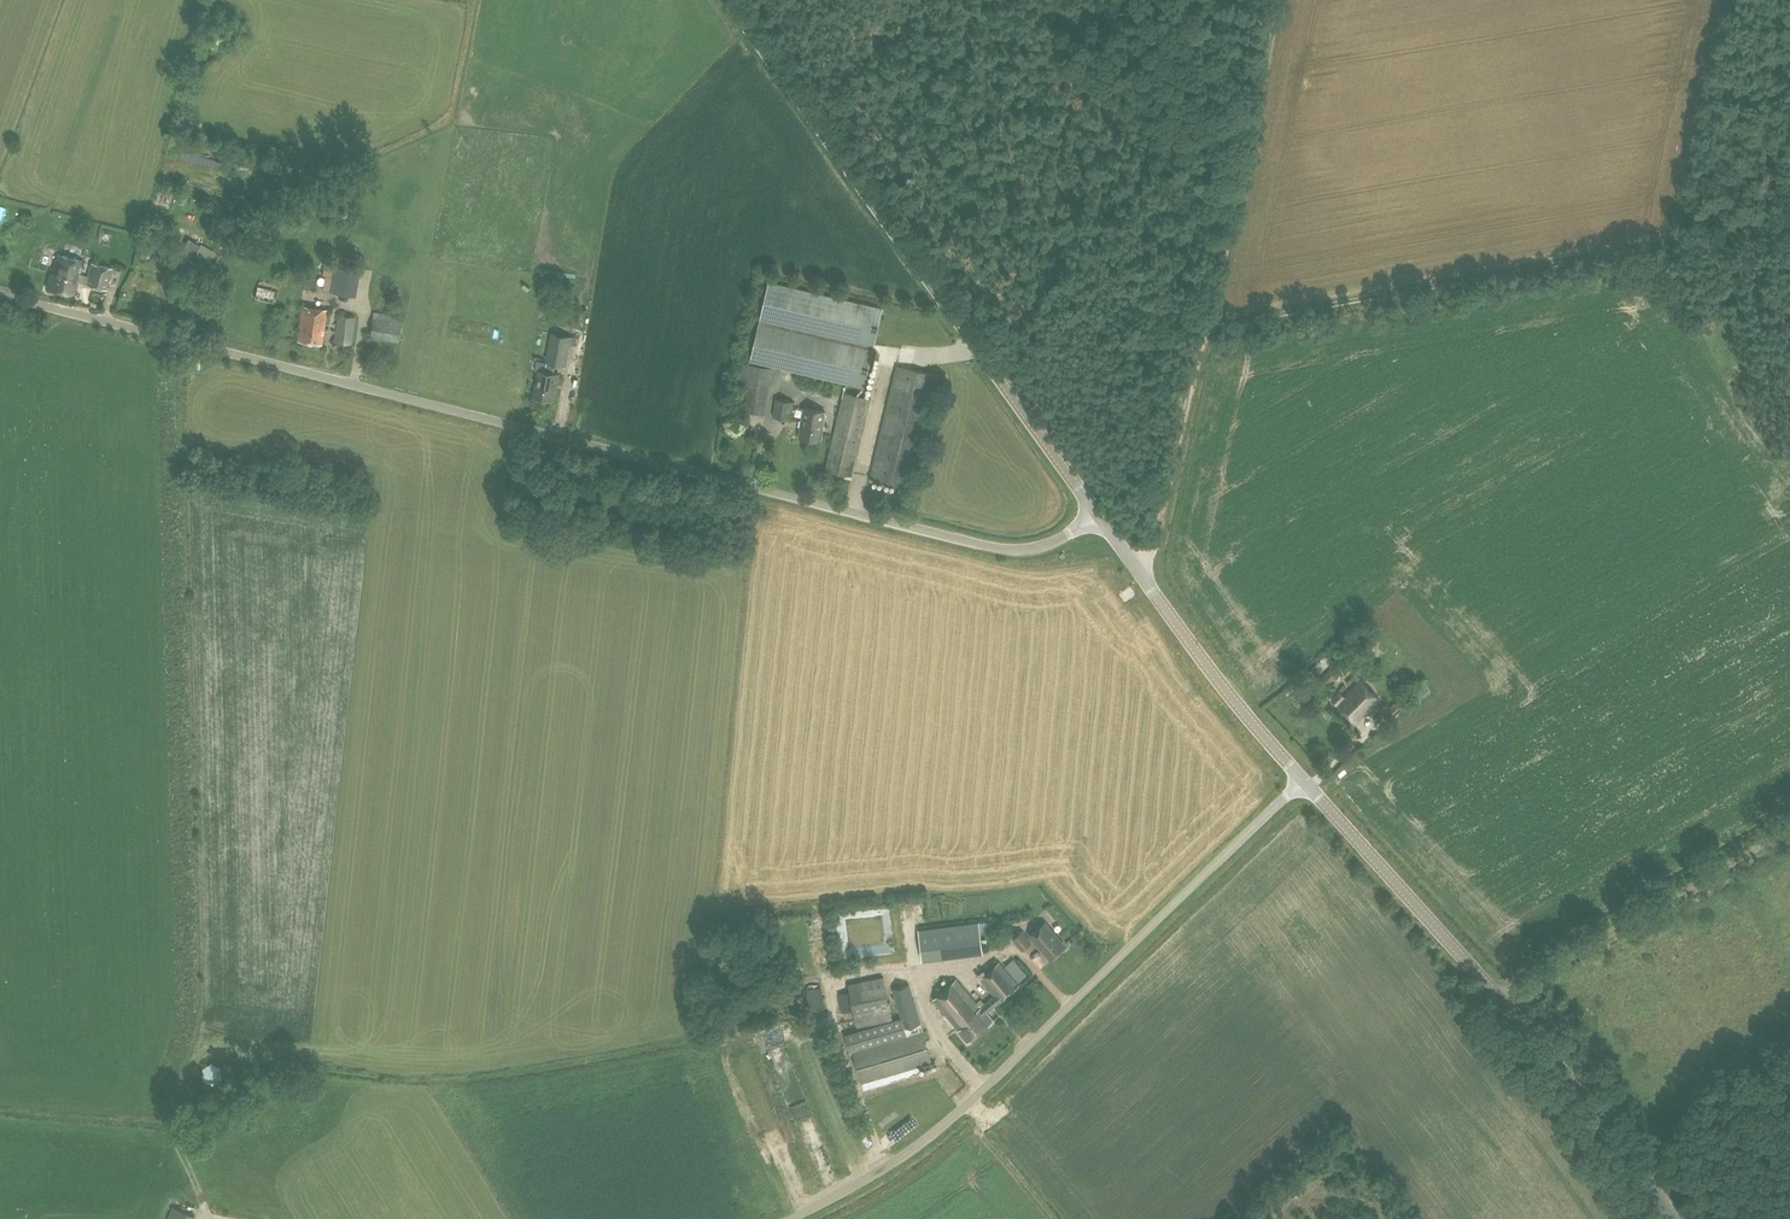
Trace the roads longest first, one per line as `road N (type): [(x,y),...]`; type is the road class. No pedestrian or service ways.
road 1 (unclassified): [(1100,517),(1047,545),(989,548),(0,296)]
road 2 (unclassified): [(791,1218),(897,1160),(957,1113),(1304,781)]
road 3 (tertiary): [(1100,517),(731,0)]
road 4 (track): [(1789,224),(1208,331)]
road 5 (track): [(1139,566),(1156,542),(1283,0)]
road 6 (tertiary): [(1668,1218),(1506,1000),(1304,781)]
road 7 (tertiary): [(1304,781),(1100,517)]

